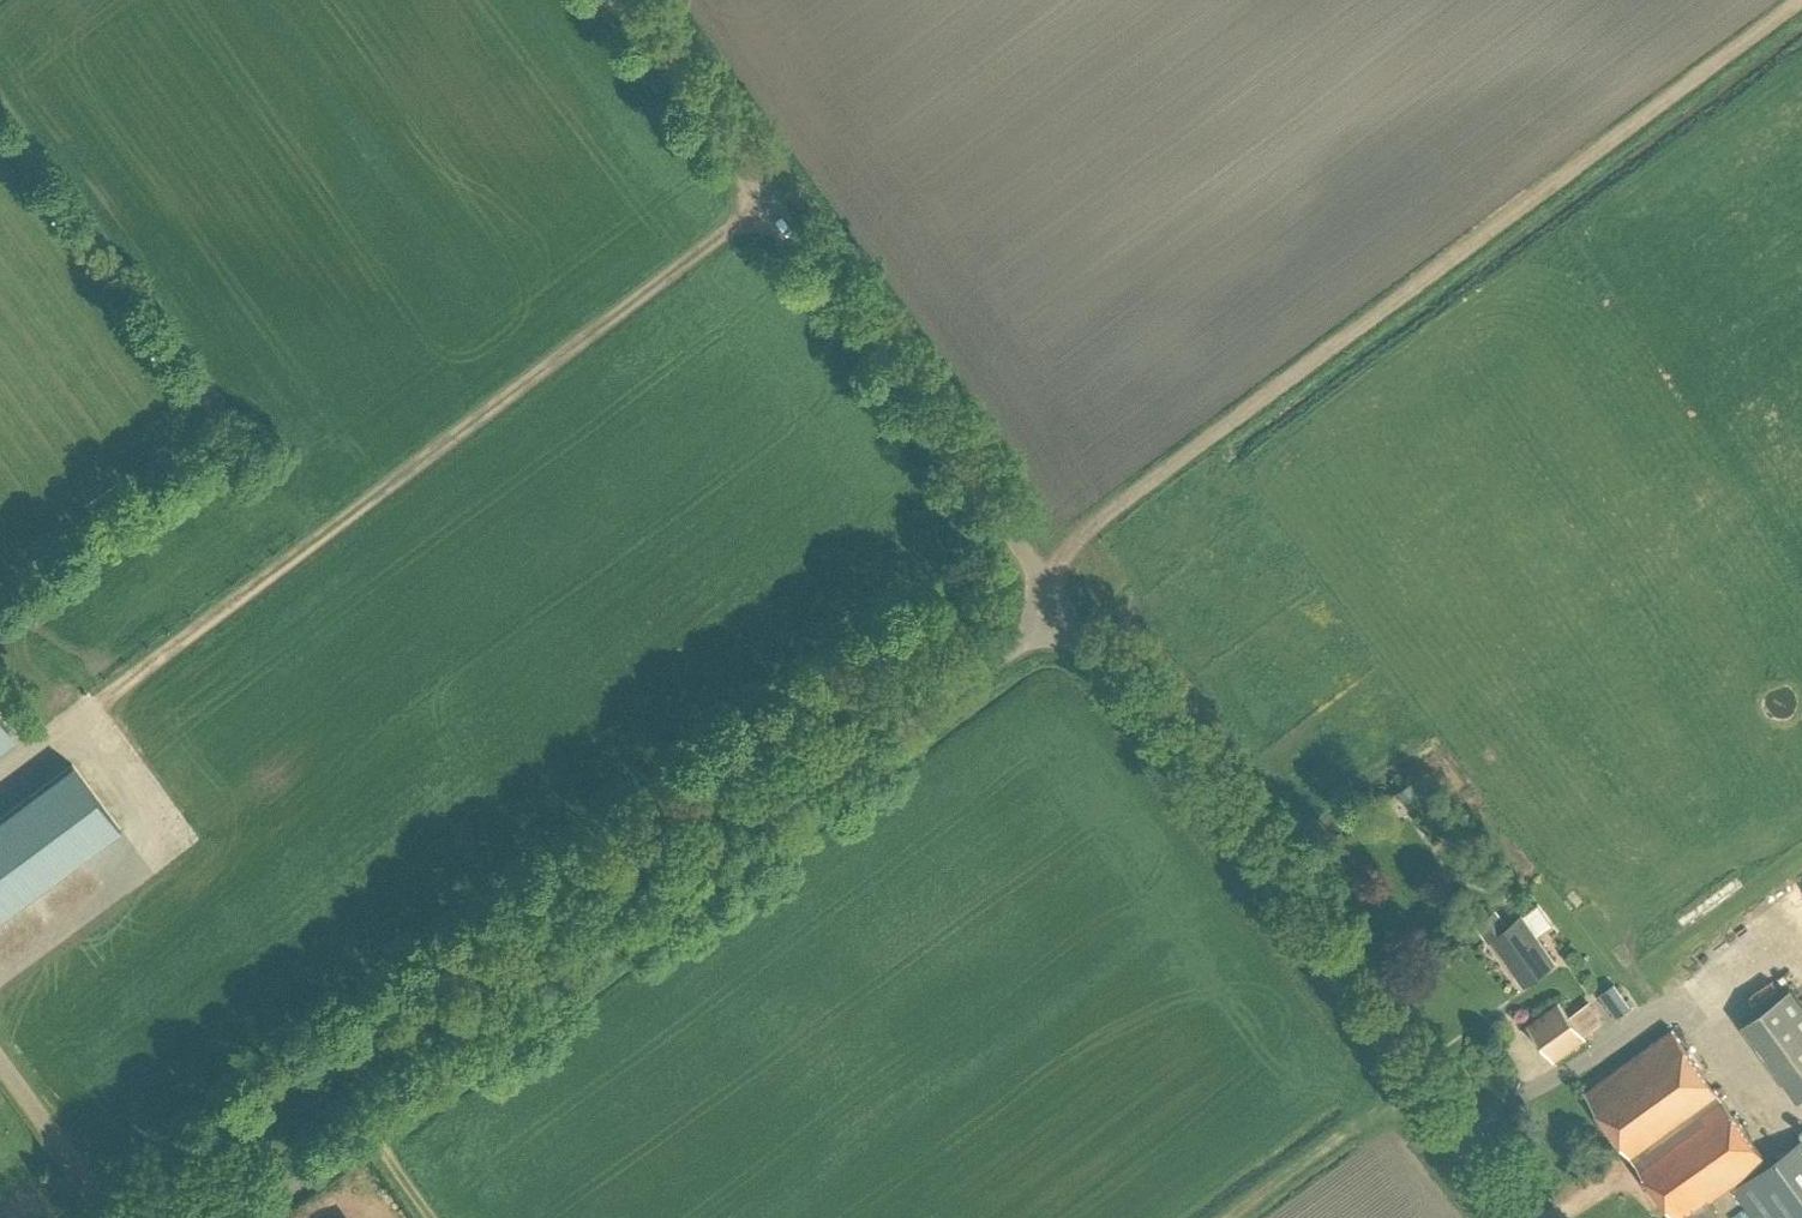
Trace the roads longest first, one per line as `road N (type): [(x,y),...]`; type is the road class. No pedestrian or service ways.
road 1 (tertiary): [(245,1217),(1063,608)]
road 2 (unclassified): [(66,707),(765,200)]
road 3 (unclassified): [(1063,608),(765,200)]
road 4 (residential): [(765,200),(617,0)]

